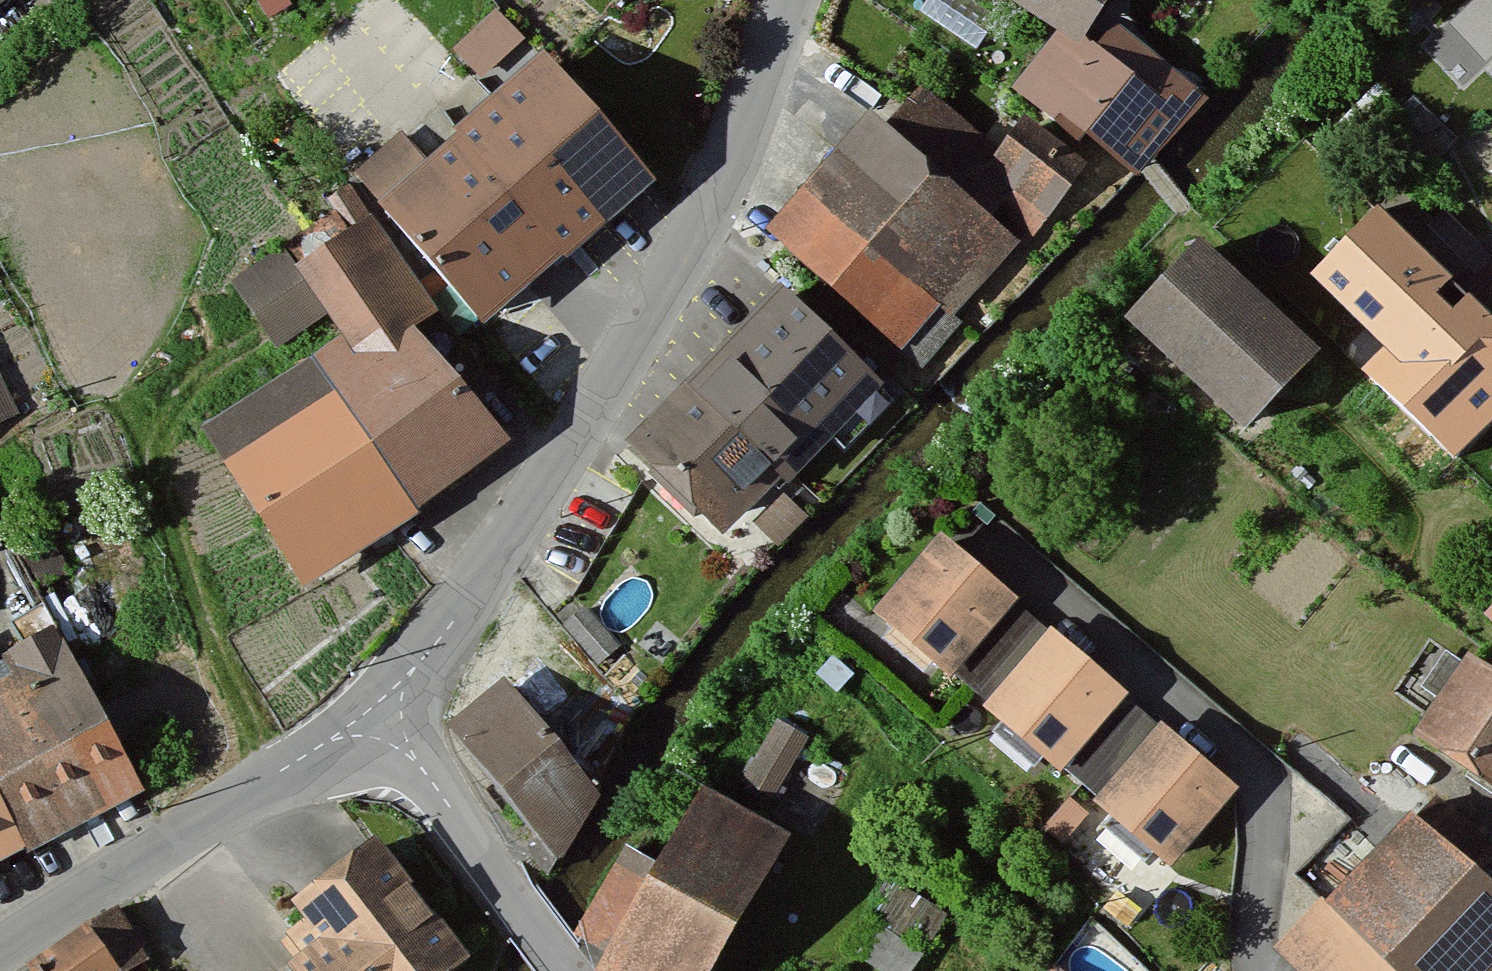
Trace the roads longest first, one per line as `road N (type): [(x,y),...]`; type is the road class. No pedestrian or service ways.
road 1 (residential): [(774,0),(712,166),(584,406),(375,693)]
road 2 (residential): [(375,693),(0,944)]
road 3 (residential): [(375,693),(489,879),(557,970)]

